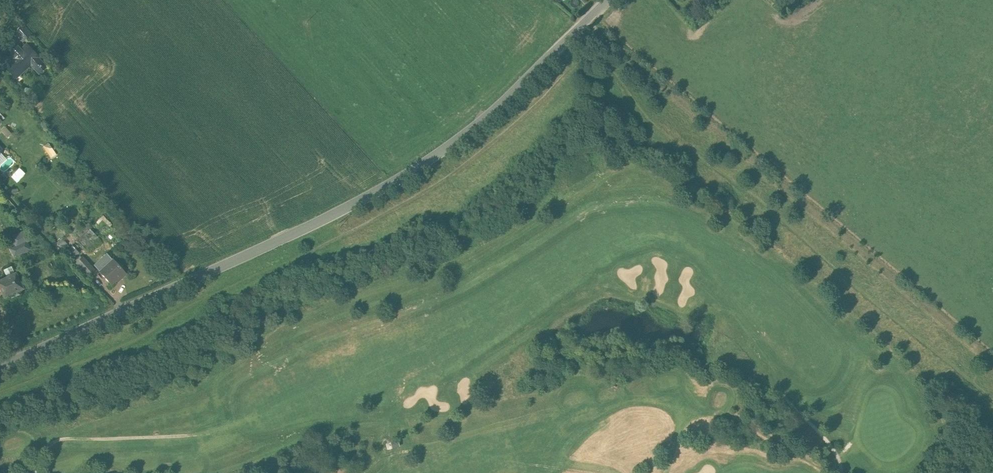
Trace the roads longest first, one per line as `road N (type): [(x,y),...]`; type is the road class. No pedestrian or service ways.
road 1 (tertiary): [(608,0),(438,155),(248,255),(0,365)]

